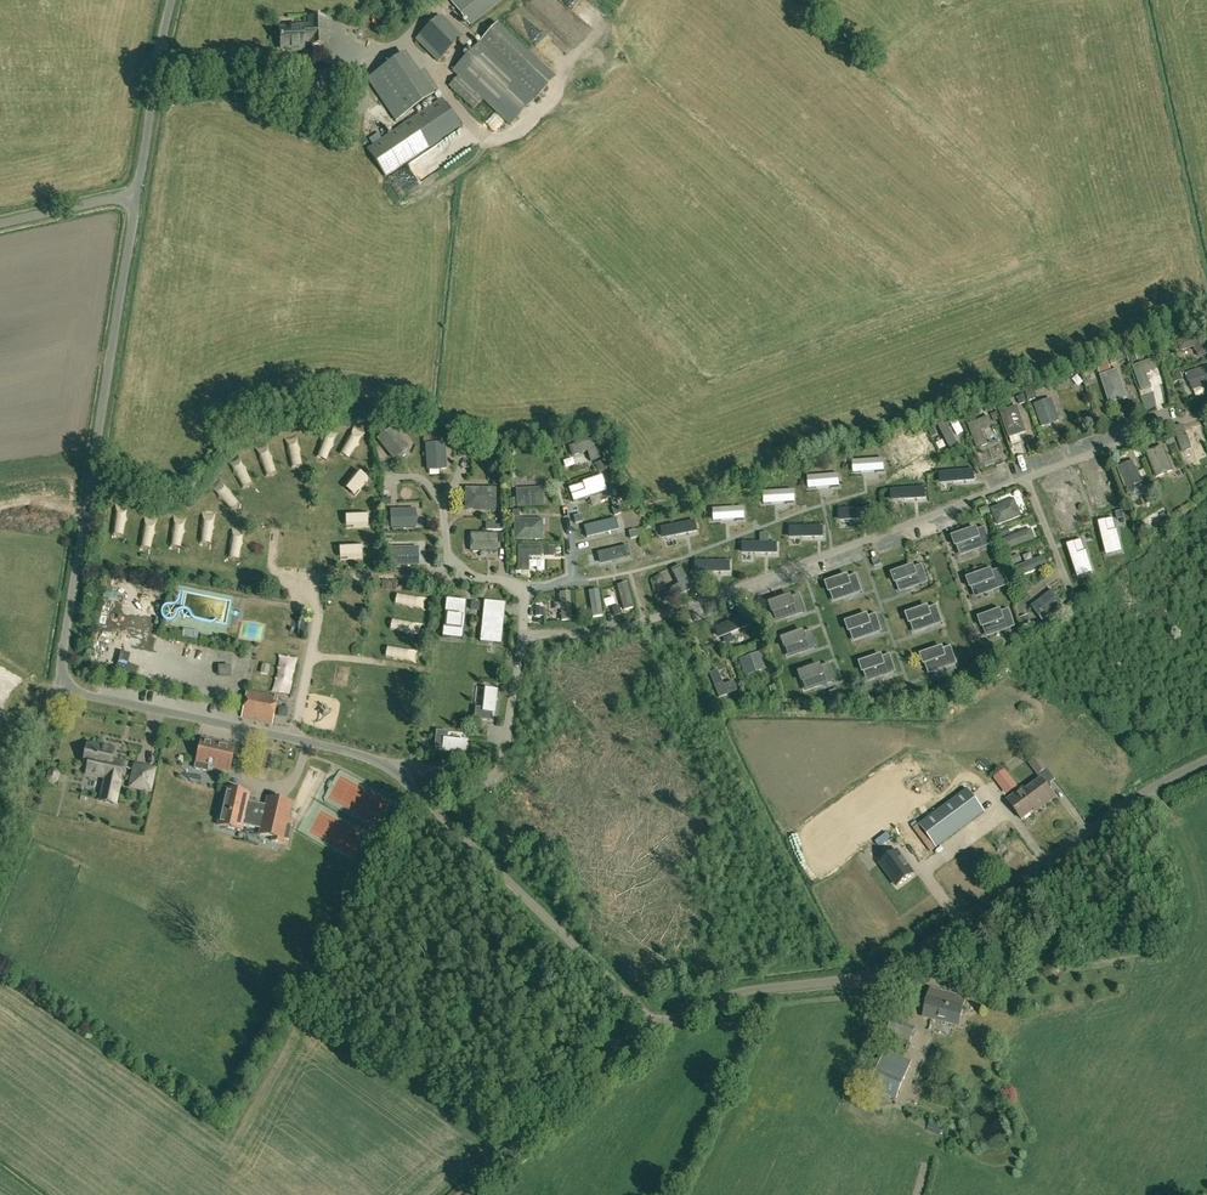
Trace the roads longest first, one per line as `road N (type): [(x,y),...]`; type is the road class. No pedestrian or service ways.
road 1 (unclassified): [(389,768),(81,693),(64,675),(137,193)]
road 2 (unclassified): [(660,1026),(717,999),(837,982),(897,963),(1145,793),(1206,760)]
road 3 (residential): [(525,639),(621,630),(937,515)]
road 4 (unclassified): [(660,1026),(389,768)]
road 5 (unclassified): [(465,1194),(660,1026)]
road 6 (residential): [(389,768),(468,785),(495,774),(525,639)]
road 7 (unclassified): [(137,193),(172,0)]
road 8 (residential): [(1028,479),(1206,412)]
road 9 (unclassified): [(0,224),(137,193)]
road 10 (residential): [(937,515),(984,642)]

